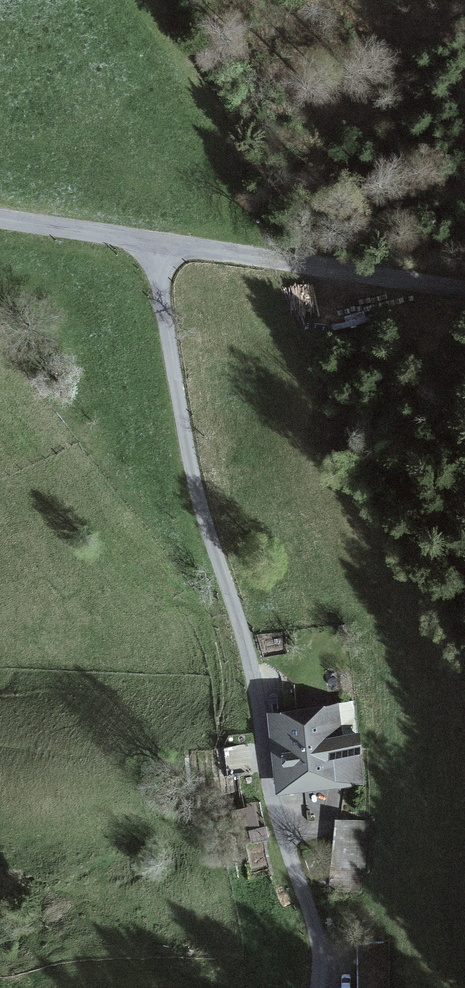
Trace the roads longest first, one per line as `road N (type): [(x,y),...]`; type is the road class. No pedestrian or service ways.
road 1 (unclassified): [(151,244),(190,476),(259,692)]
road 2 (unclassified): [(151,244),(464,289)]
road 3 (track): [(259,692),(277,819),(319,947),(319,987)]
road 4 (unclassified): [(0,217),(151,244)]

